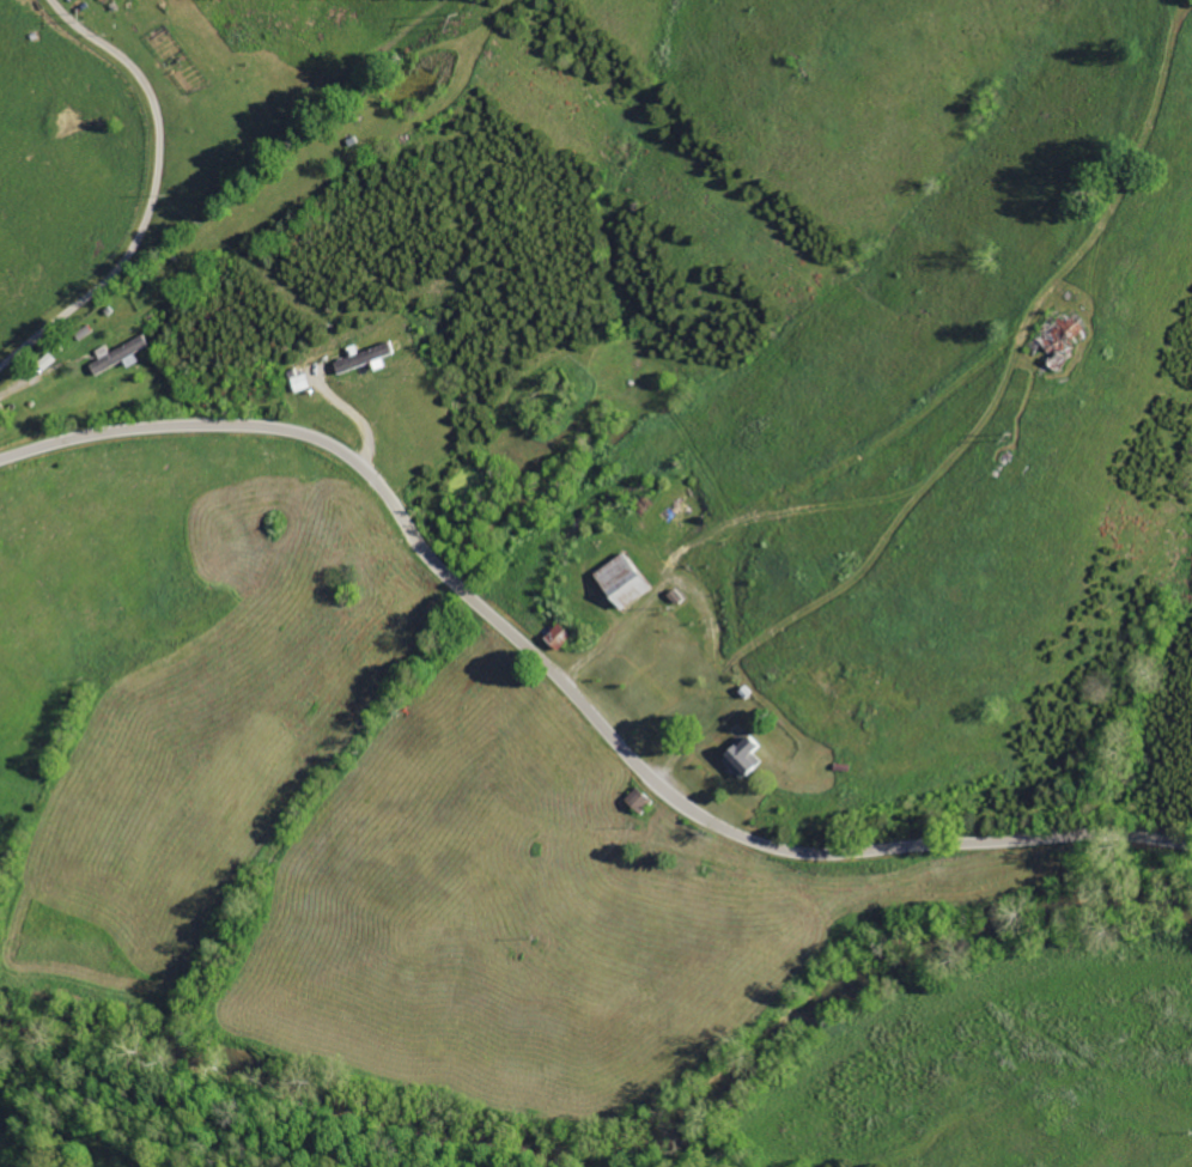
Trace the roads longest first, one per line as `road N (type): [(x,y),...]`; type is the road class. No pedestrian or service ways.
road 1 (secondary): [(1191,850),(1085,838),(816,857),(766,846),(698,815),(632,761),(565,685),(445,572),(373,478),(340,452),(293,434),(164,430),(89,439),(0,465)]

